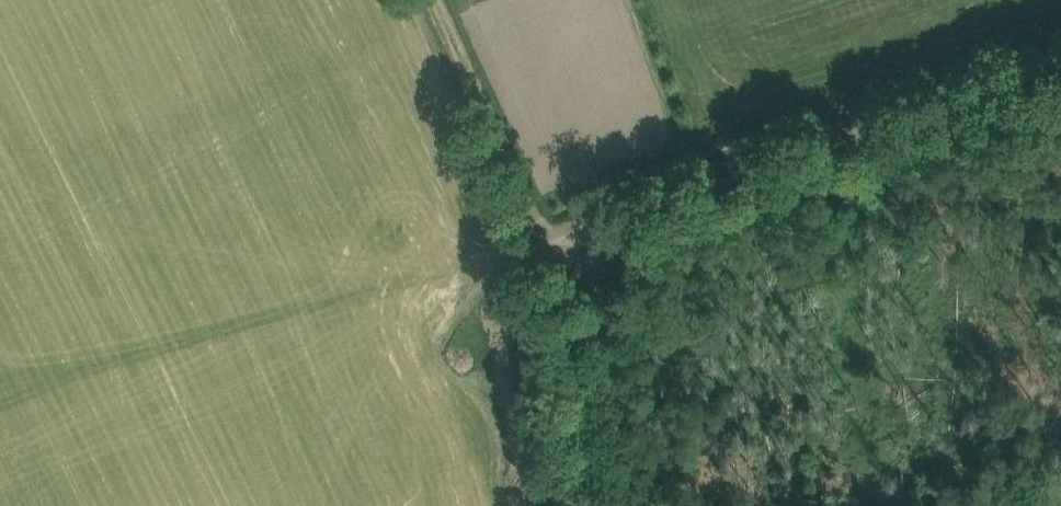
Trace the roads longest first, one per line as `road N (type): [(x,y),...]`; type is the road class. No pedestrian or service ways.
road 1 (unclassified): [(620,505),(578,232),(1060,64)]
road 2 (track): [(578,232),(522,226),(429,0)]

